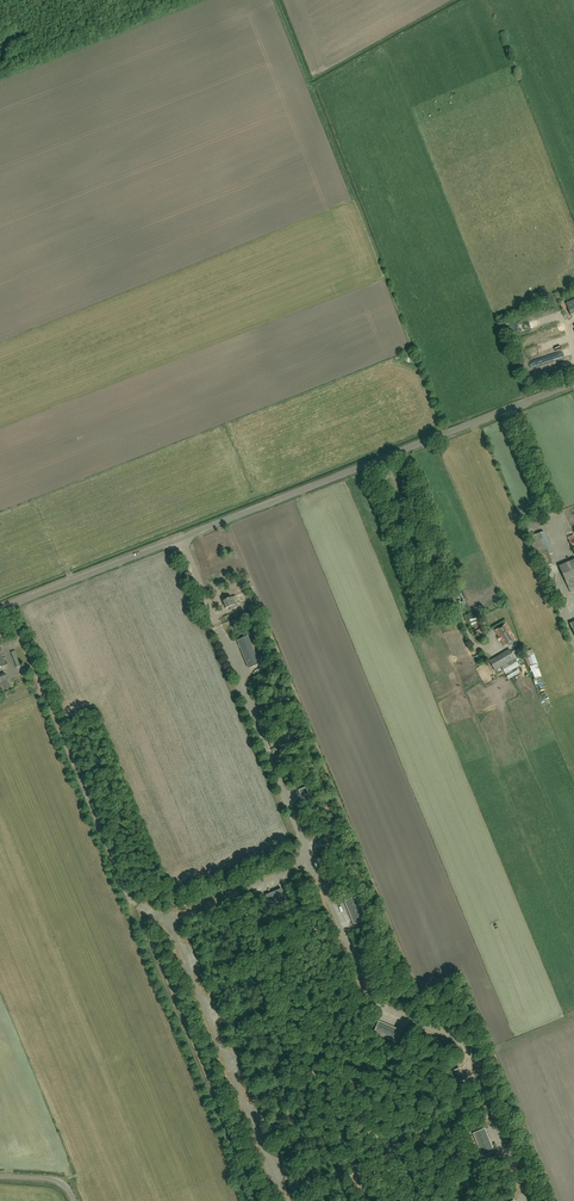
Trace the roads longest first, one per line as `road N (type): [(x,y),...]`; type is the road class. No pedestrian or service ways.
road 1 (unclassified): [(0,609),(573,384)]
road 2 (track): [(253,1200),(134,925),(132,901)]

